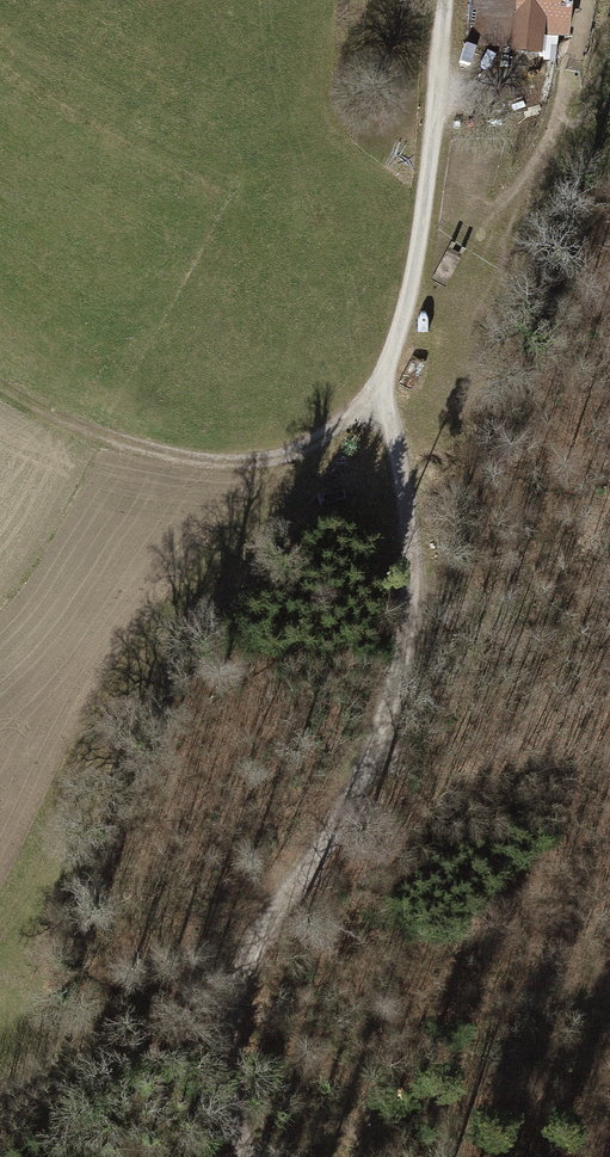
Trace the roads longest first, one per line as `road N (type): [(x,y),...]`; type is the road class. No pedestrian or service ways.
road 1 (track): [(250,1156),(234,1079),(238,1006),(258,952),(351,811),(381,744),(407,651),(416,566),(396,443),(379,396)]
road 2 (track): [(379,396),(283,453),(237,461),(104,440),(0,388)]
road 3 (track): [(379,396),(421,250),(445,0)]
road 4 (track): [(414,584),(542,610),(568,600),(609,549)]

